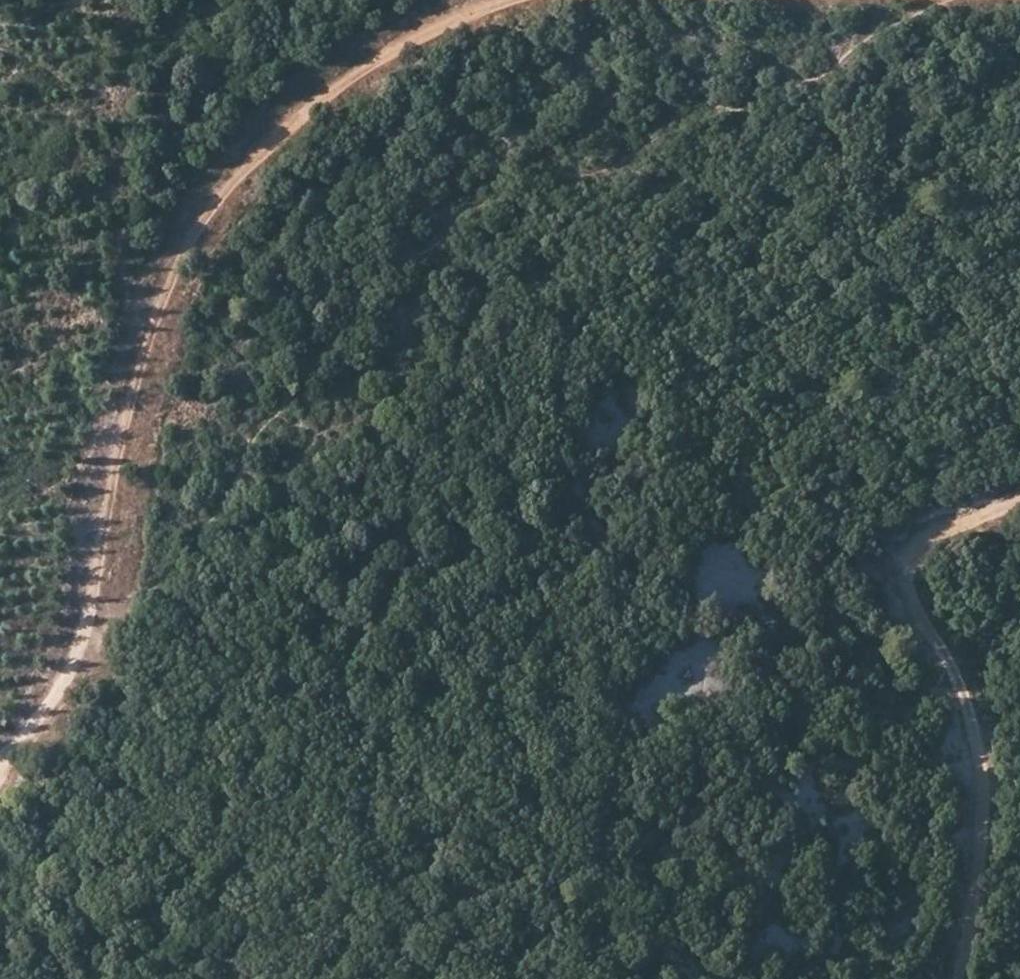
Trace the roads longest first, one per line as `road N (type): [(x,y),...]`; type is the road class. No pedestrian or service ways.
road 1 (track): [(0,765),(84,633),(148,314),(197,223),(271,139),(405,39),(492,0)]
road 2 (track): [(956,978),(984,801),(957,679),(905,577),(910,547),(1019,494)]

